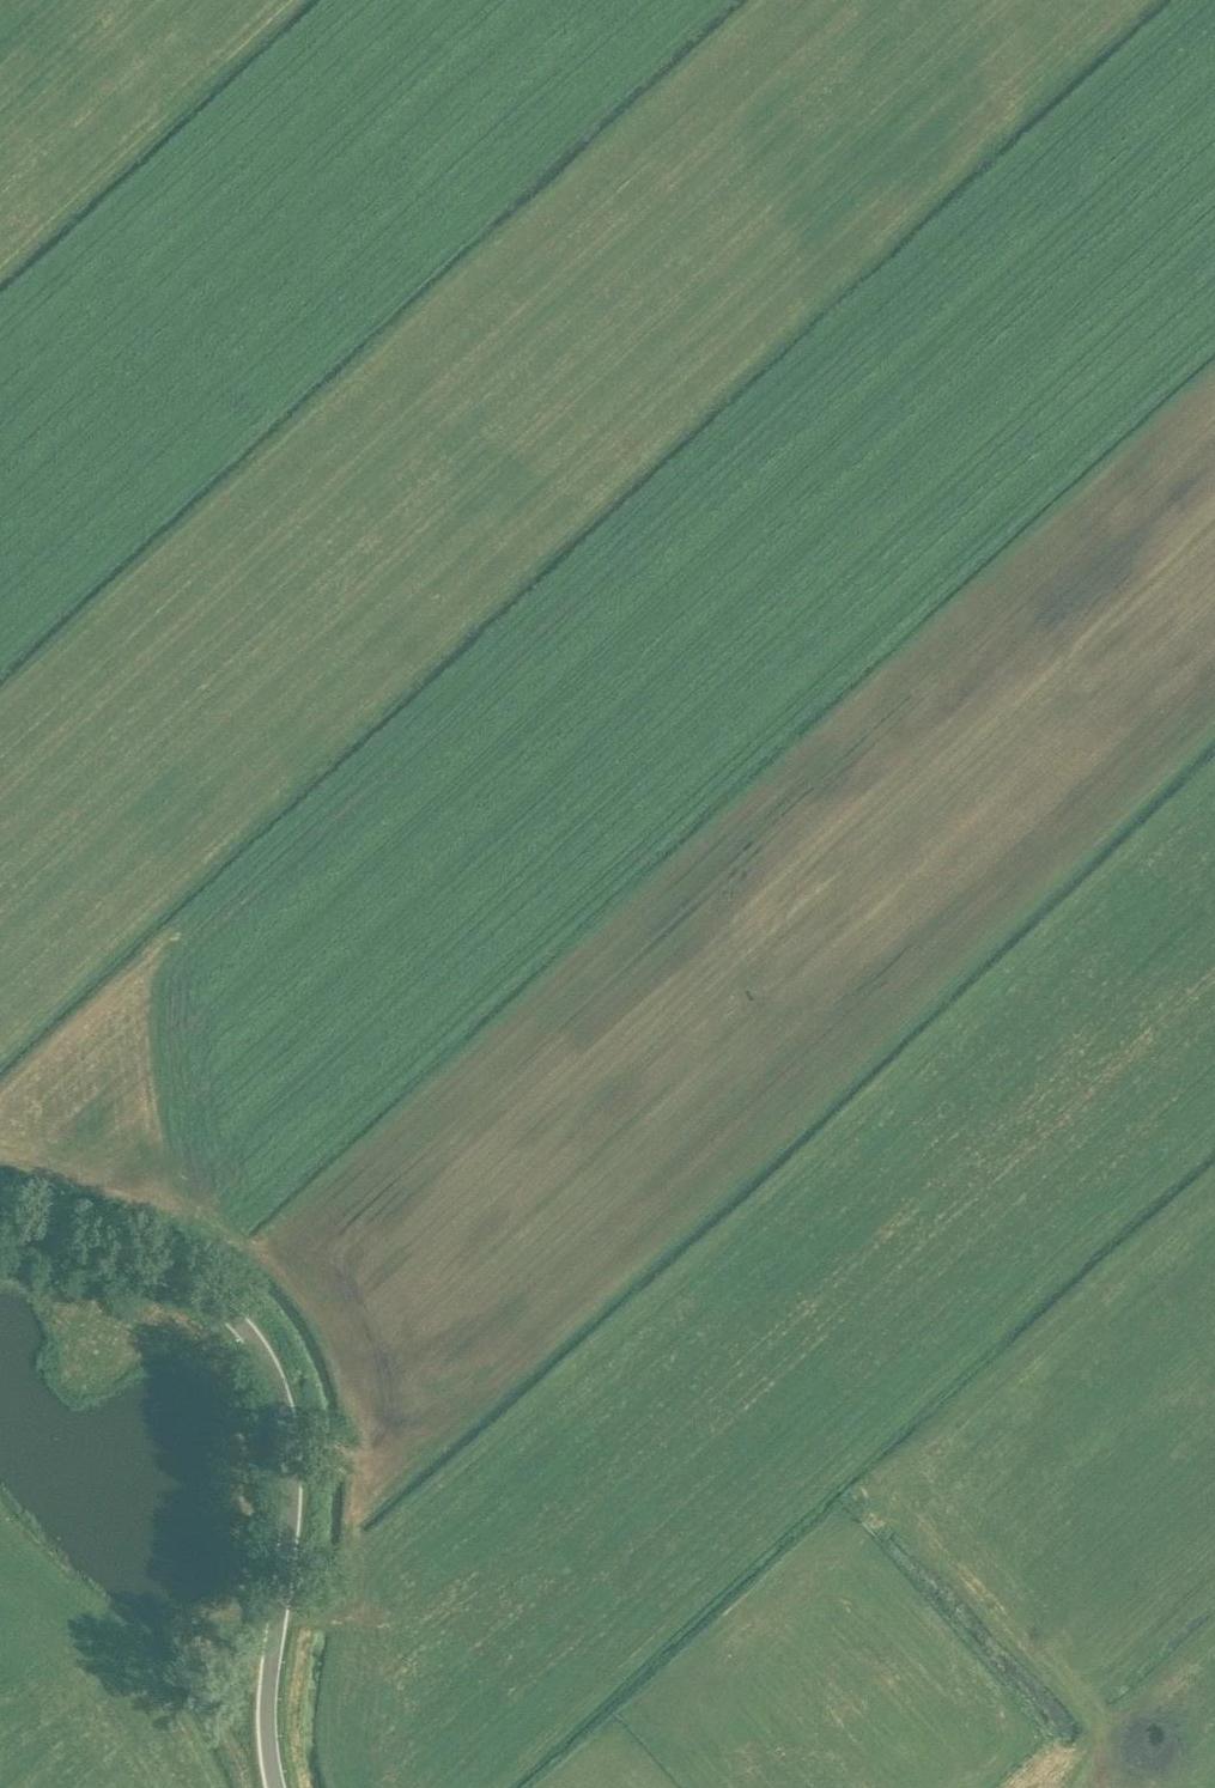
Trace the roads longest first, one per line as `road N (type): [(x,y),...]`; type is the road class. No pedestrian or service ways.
road 1 (tertiary): [(274,1787),(268,1687),(293,1499),(294,1415),(271,1352),(212,1299),(110,1253),(0,1220)]

